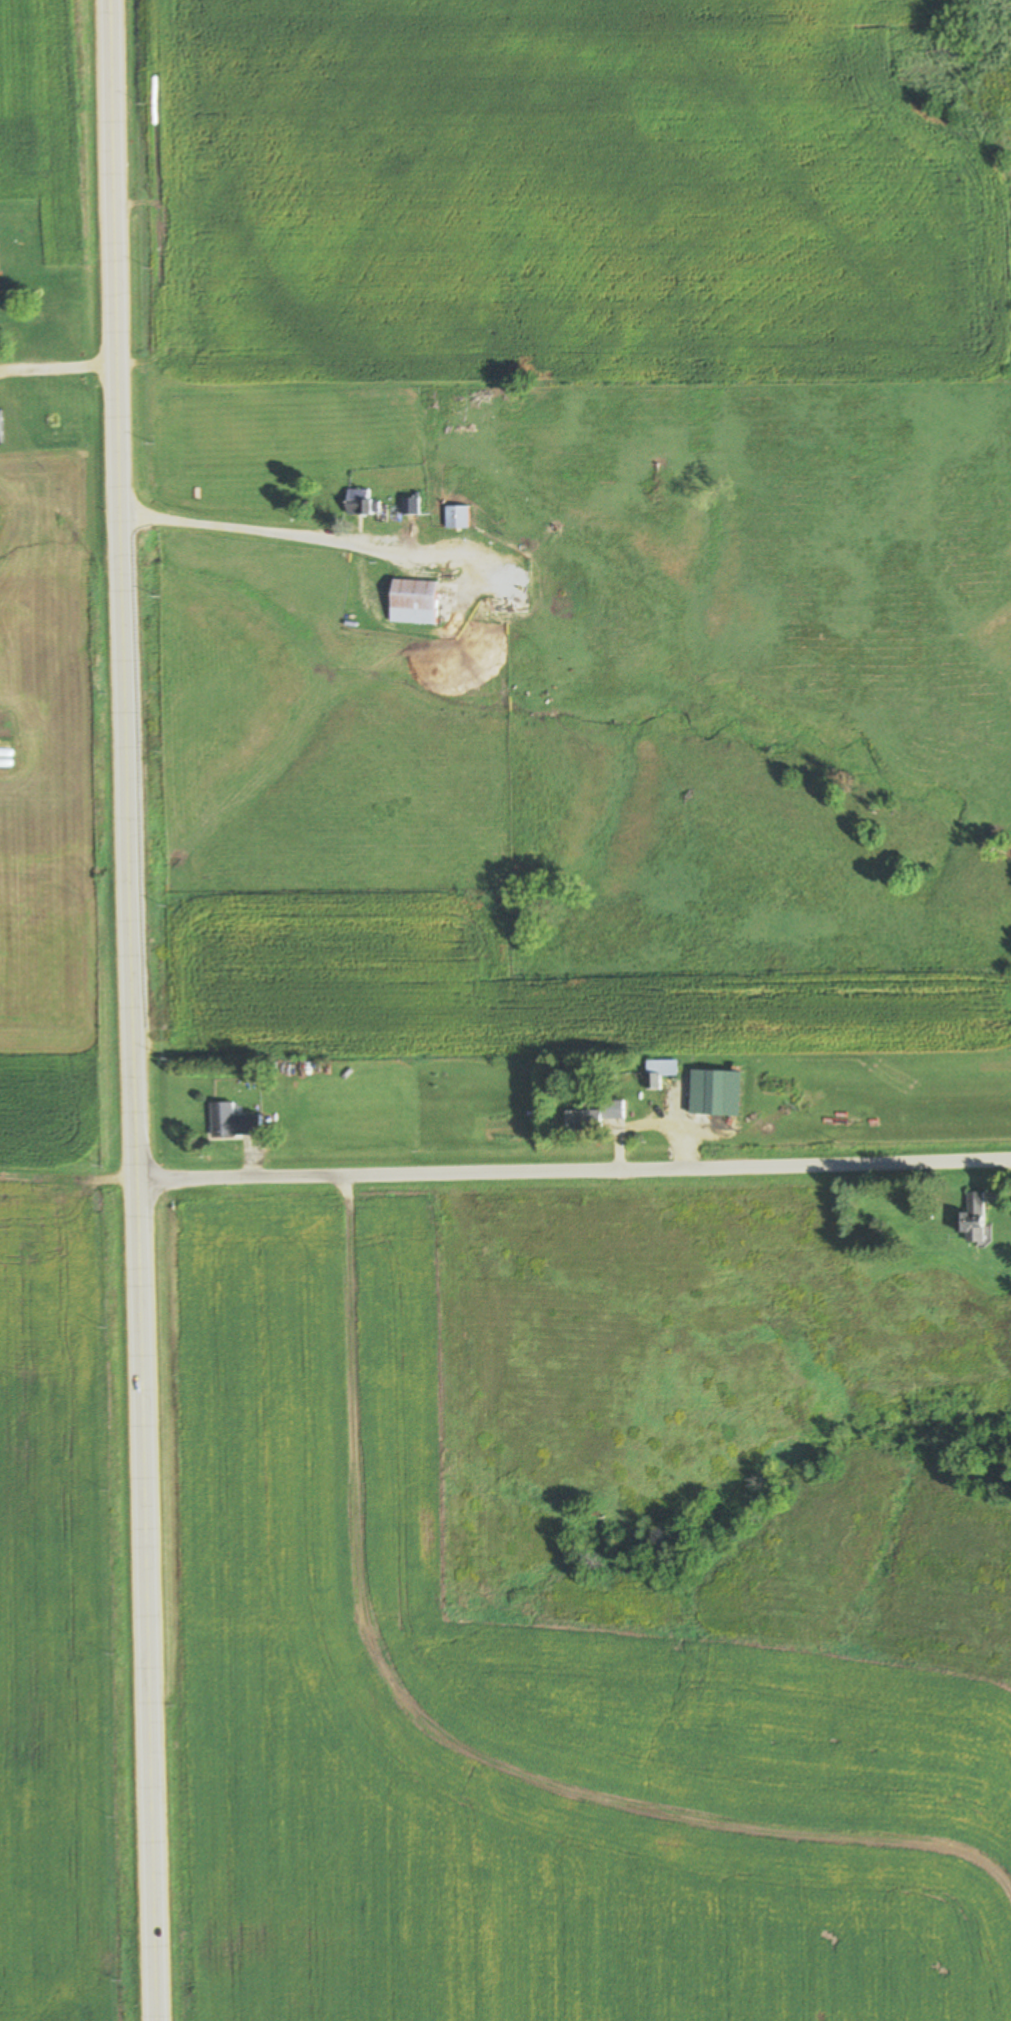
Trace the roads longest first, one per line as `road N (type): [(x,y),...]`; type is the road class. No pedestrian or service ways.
road 1 (primary): [(151,2020),(104,0)]
road 2 (residential): [(1010,1169),(133,1180)]

